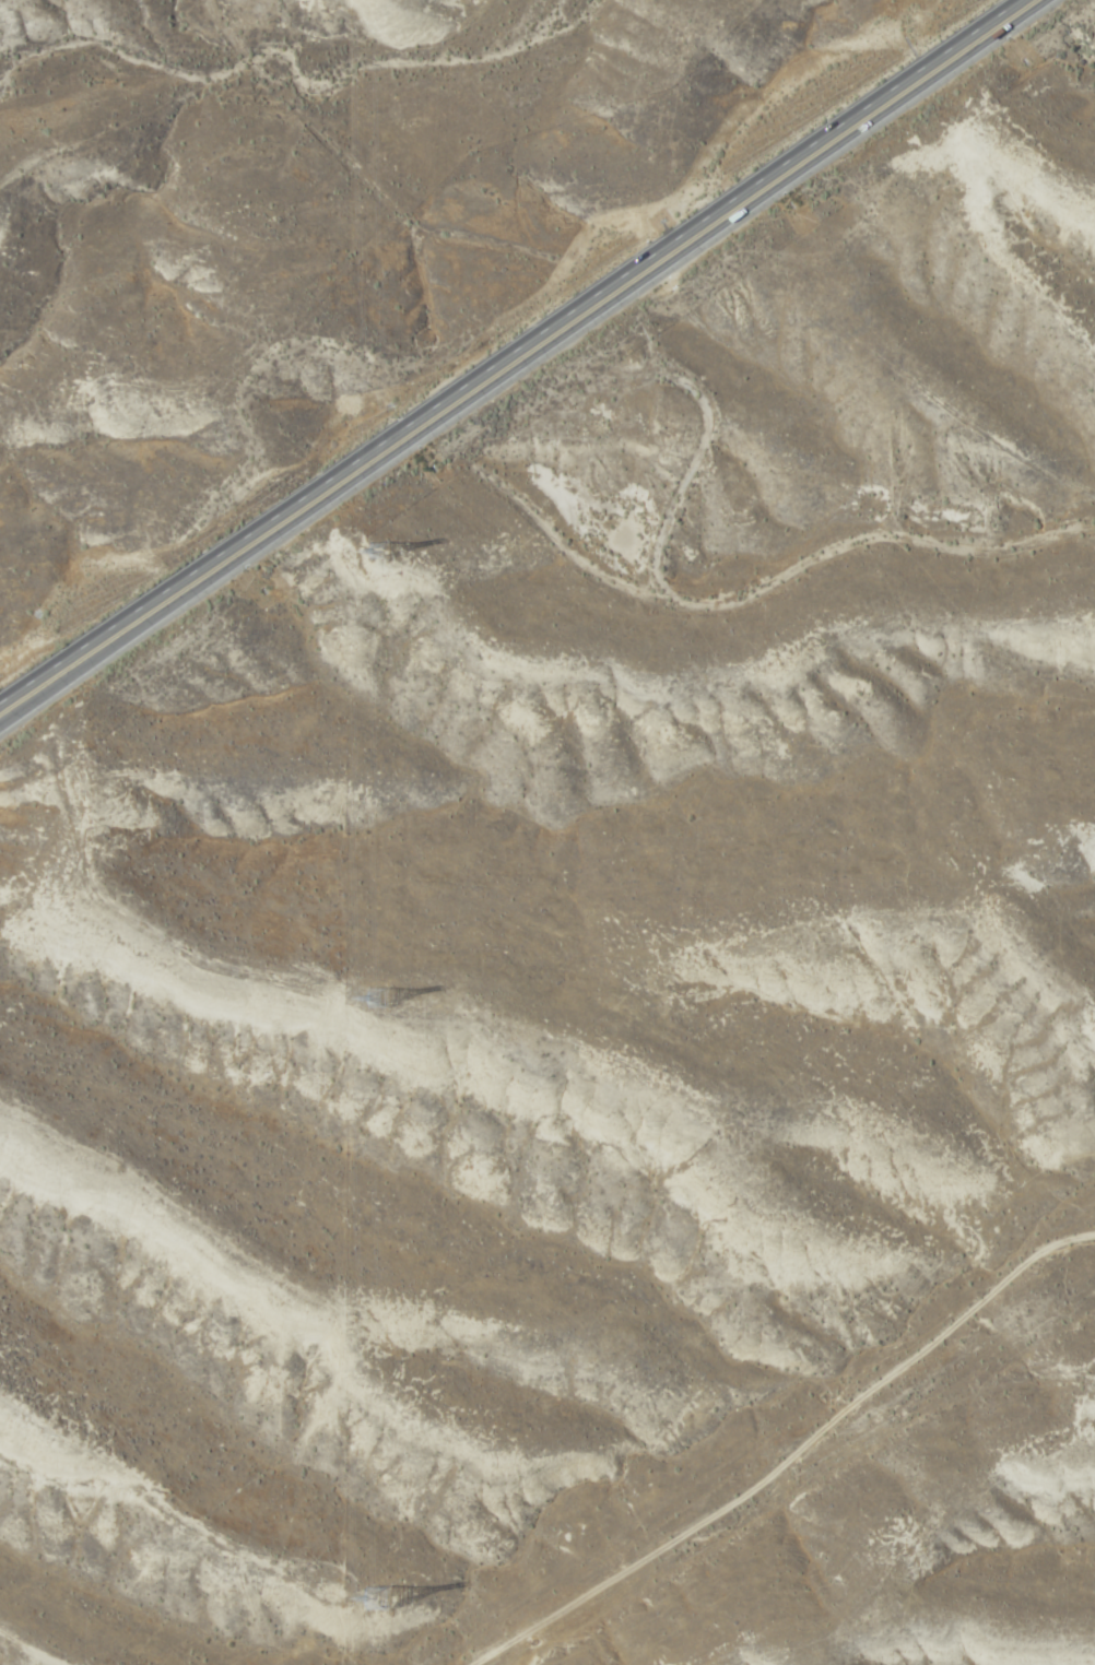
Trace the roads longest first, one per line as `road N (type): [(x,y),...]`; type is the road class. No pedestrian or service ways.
road 1 (primary): [(0,713),(1037,0)]

